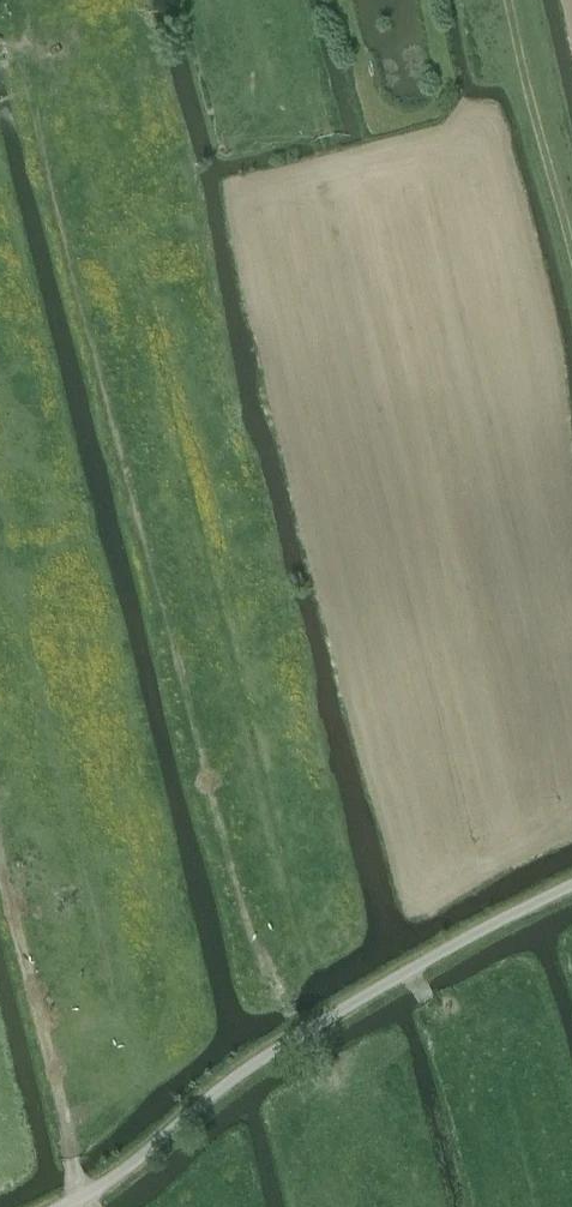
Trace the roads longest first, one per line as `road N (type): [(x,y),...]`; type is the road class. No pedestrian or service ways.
road 1 (track): [(81,1197),(0,877)]
road 2 (track): [(571,248),(513,0)]

